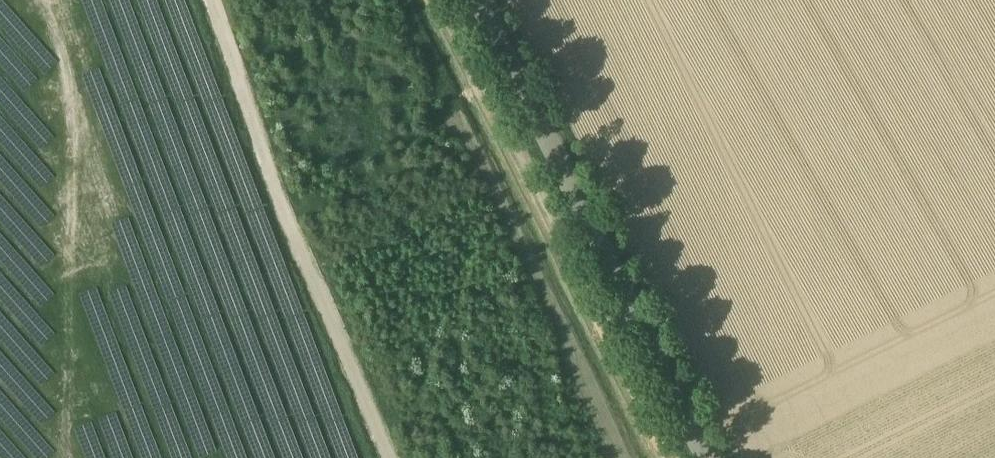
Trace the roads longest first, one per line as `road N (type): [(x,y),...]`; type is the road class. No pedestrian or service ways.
road 1 (unclassified): [(703,457),(473,0)]
road 2 (track): [(642,457),(419,0)]
road 3 (track): [(213,0),(249,122),(377,457)]

